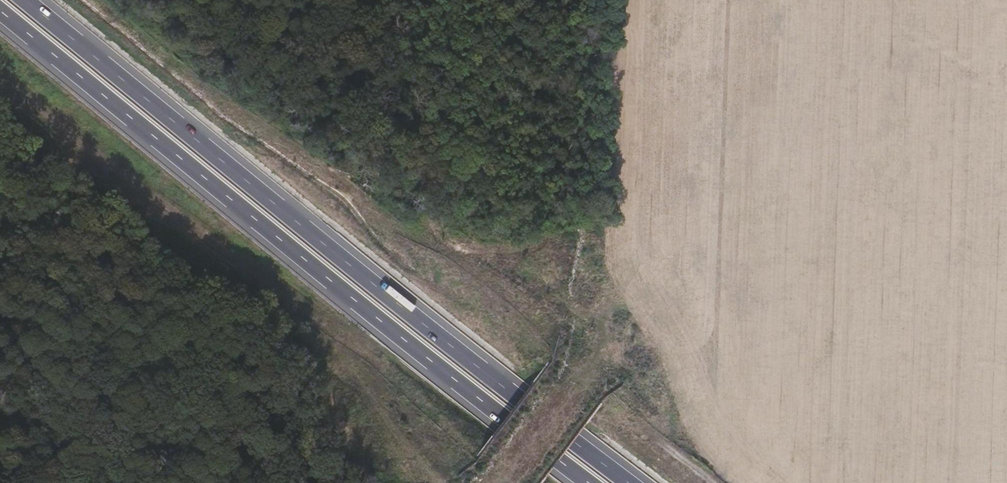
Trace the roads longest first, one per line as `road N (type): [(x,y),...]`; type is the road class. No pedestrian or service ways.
road 1 (motorway): [(645,482),(25,0)]
road 2 (motorway): [(0,11),(592,482)]

